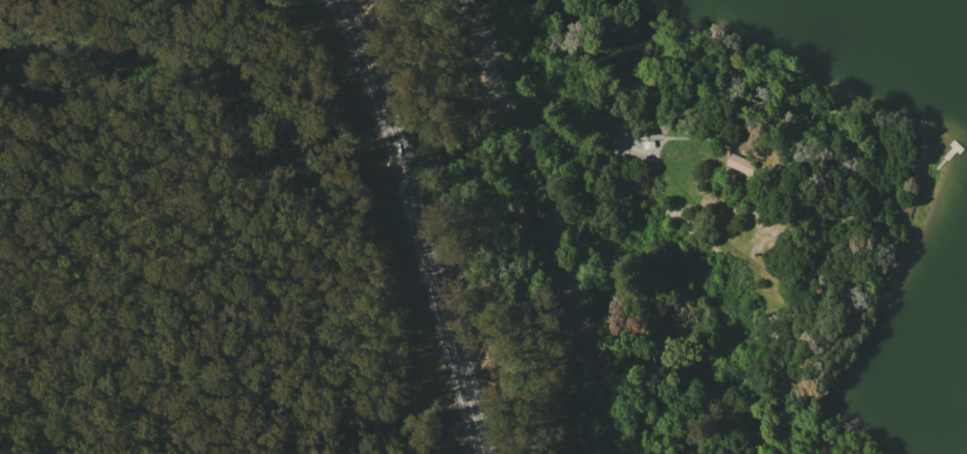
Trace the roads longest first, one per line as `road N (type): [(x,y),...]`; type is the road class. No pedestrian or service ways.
road 1 (primary): [(332,0),(368,65),(486,453)]

